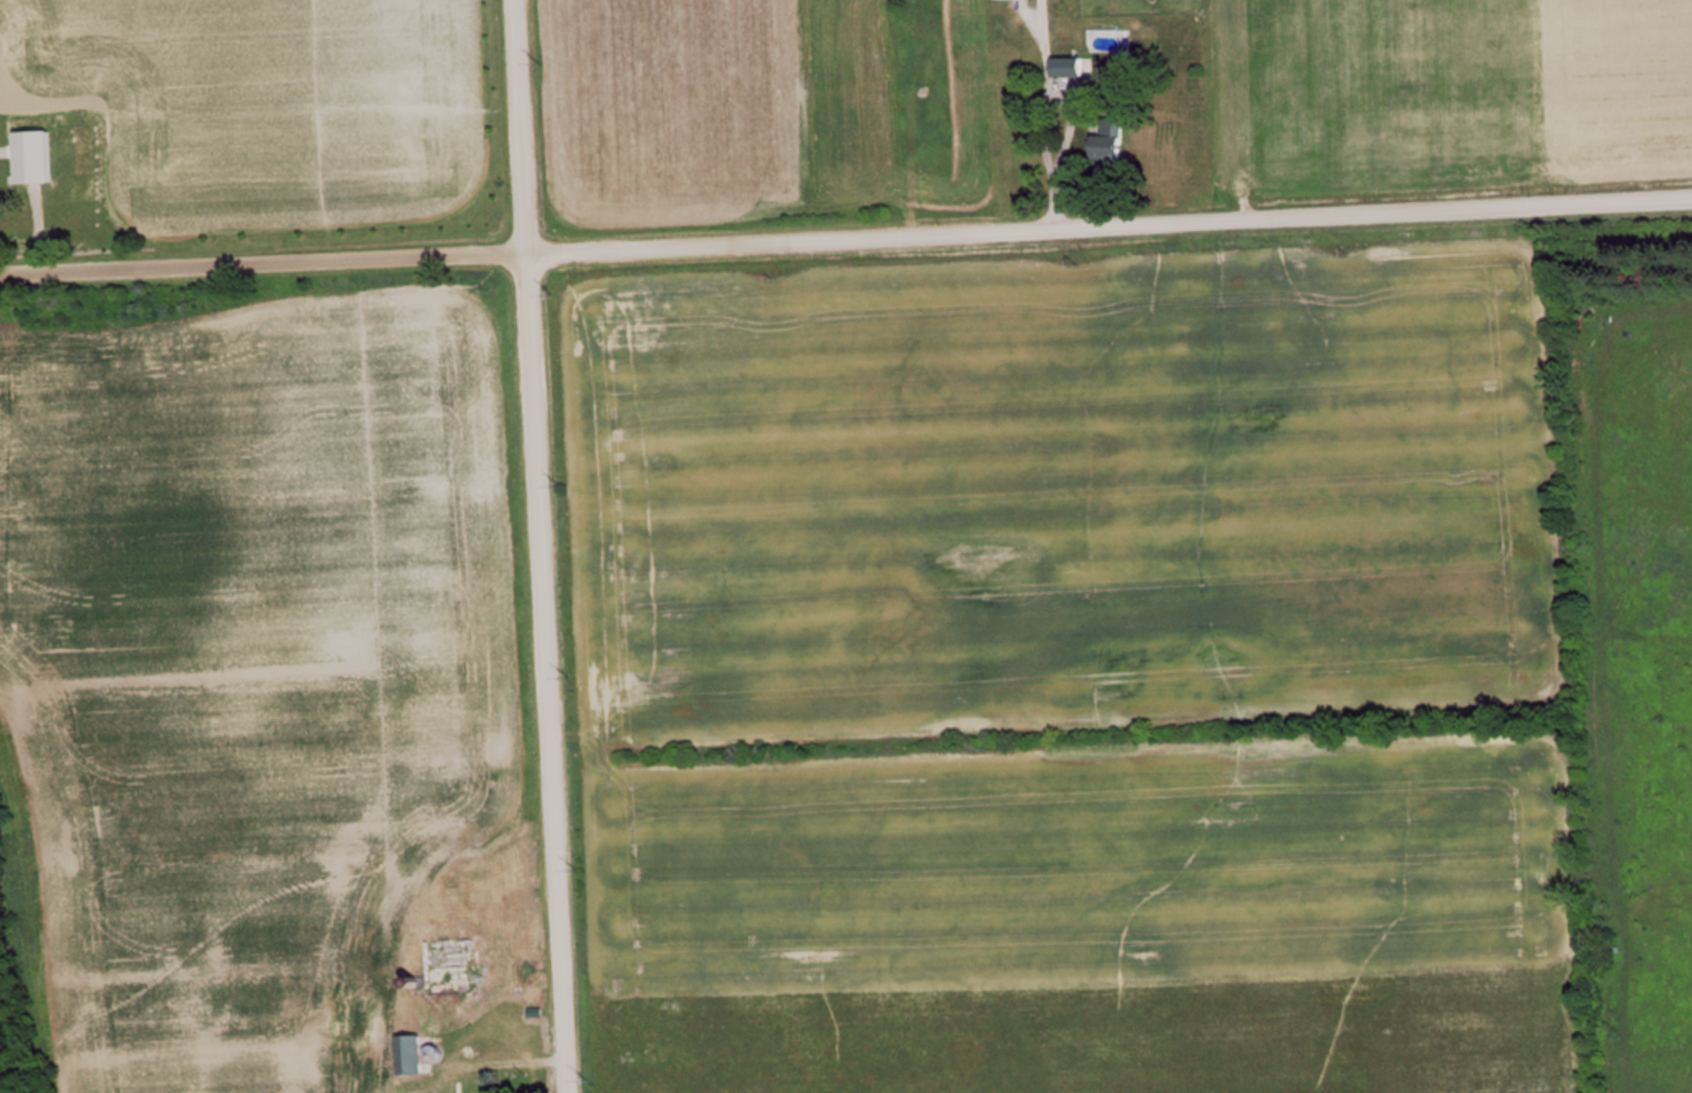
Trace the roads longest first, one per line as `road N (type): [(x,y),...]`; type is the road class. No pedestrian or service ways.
road 1 (residential): [(0,276),(1691,201)]
road 2 (residential): [(565,1092),(512,0)]

